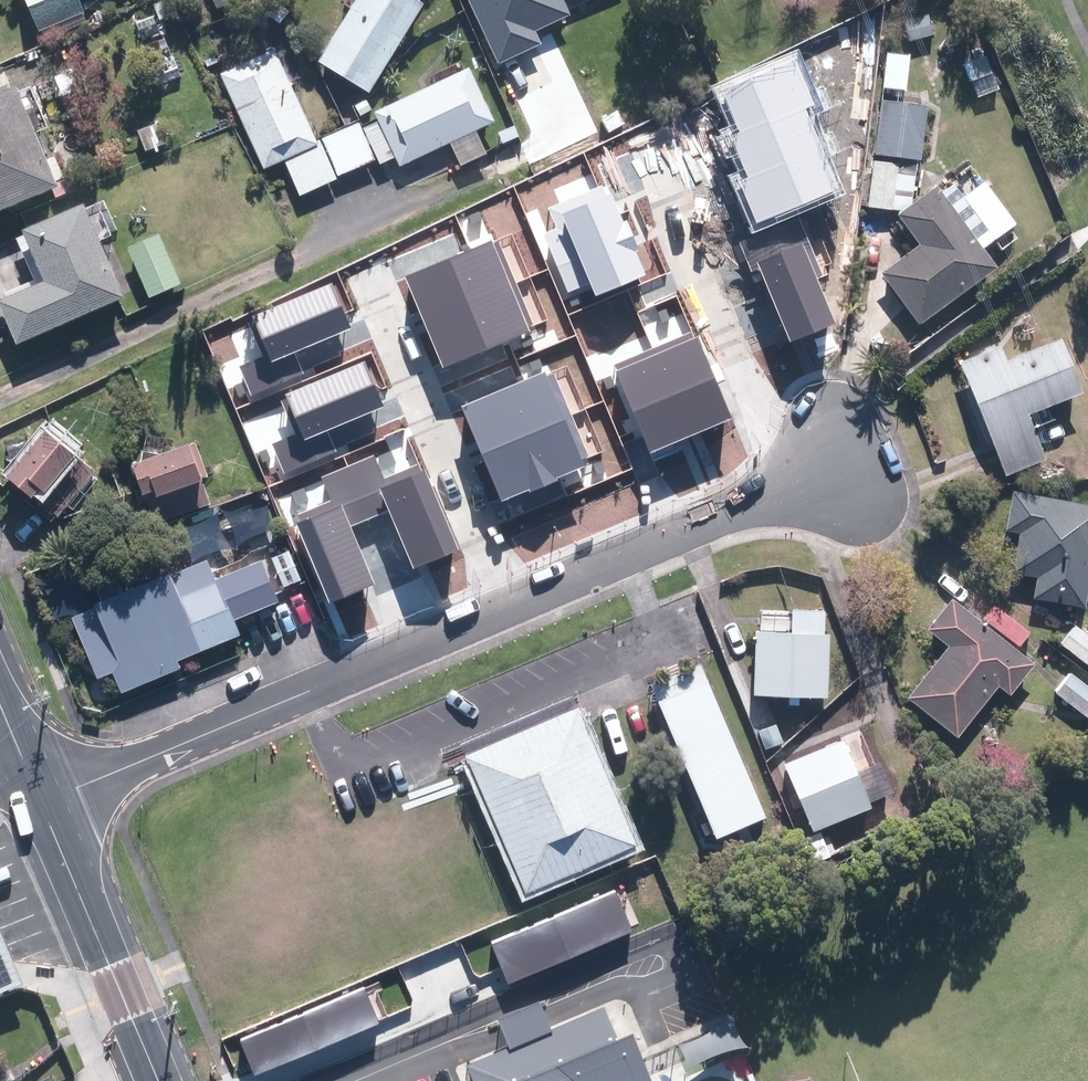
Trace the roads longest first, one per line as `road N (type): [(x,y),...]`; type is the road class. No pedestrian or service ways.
road 1 (residential): [(842,463),(42,805)]
road 2 (tertiary): [(42,805),(159,1080)]

